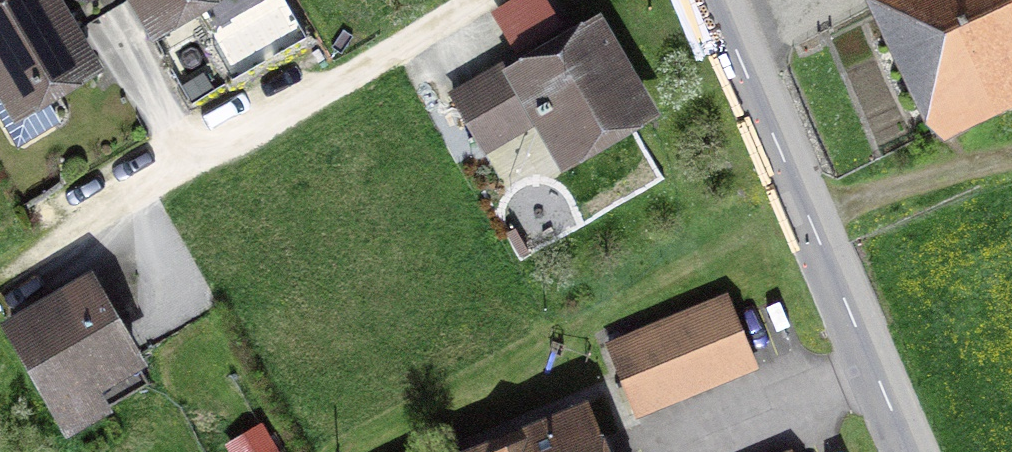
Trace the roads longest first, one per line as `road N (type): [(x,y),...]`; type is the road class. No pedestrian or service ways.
road 1 (tertiary): [(713,0),(910,451)]

